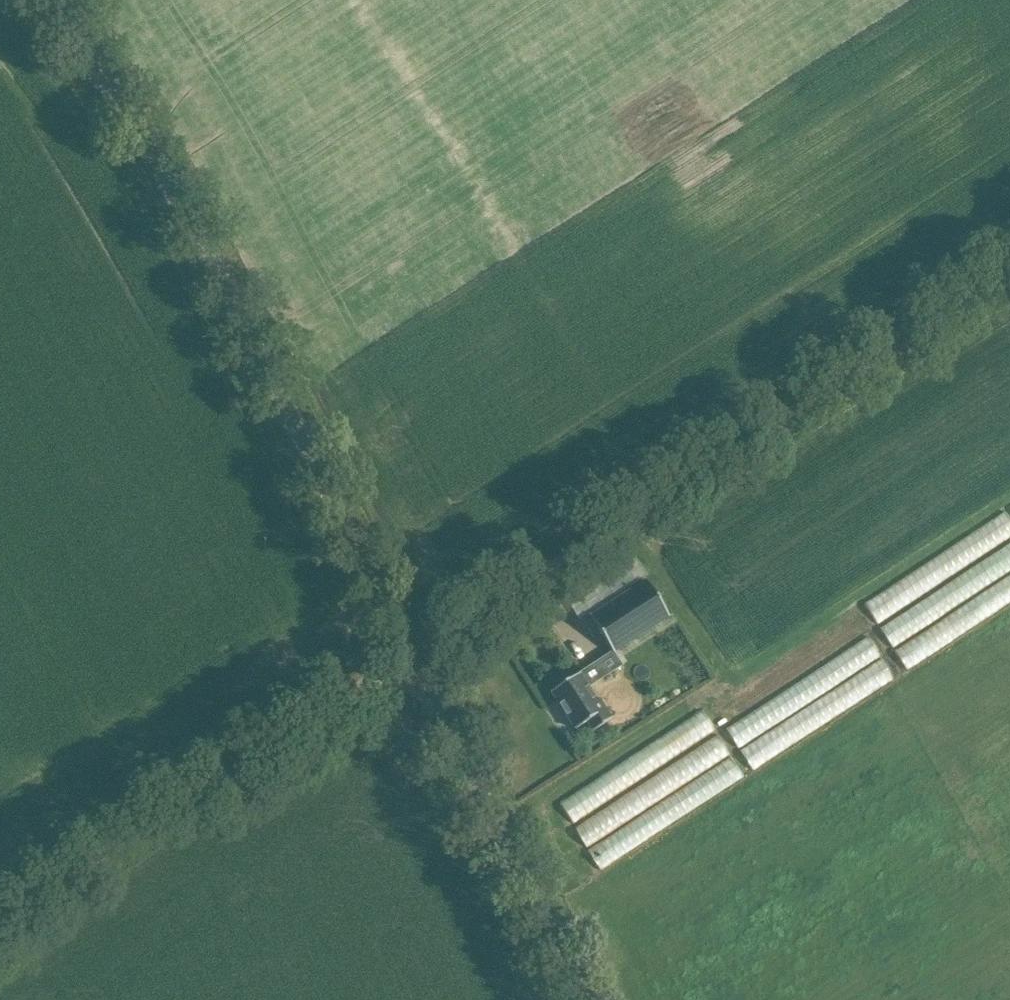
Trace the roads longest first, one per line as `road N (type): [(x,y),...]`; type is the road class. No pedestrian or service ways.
road 1 (tertiary): [(411,651),(184,202),(47,0)]
road 2 (unclassified): [(411,651),(1009,270)]
road 3 (unclassified): [(0,916),(411,651)]
road 4 (tertiary): [(587,999),(411,651)]

